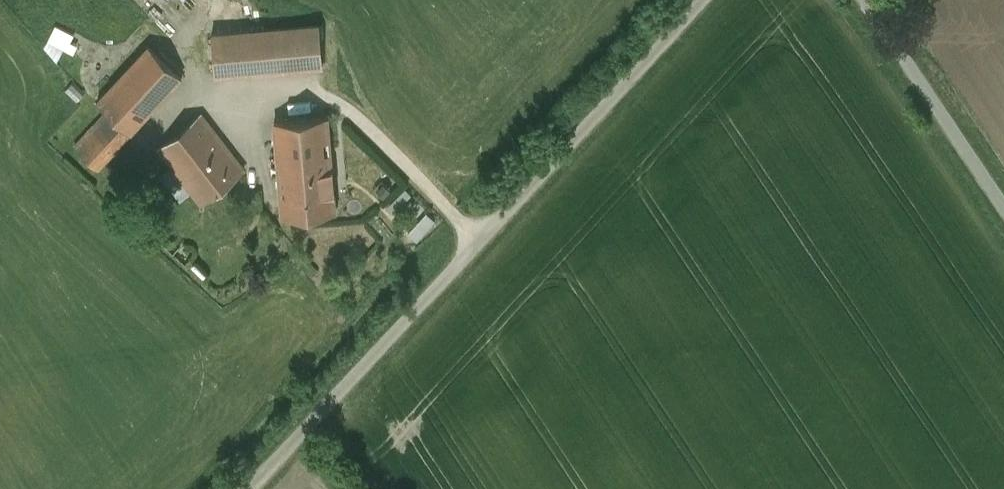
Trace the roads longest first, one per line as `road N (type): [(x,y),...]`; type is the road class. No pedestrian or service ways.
road 1 (unclassified): [(248,488),(699,0)]
road 2 (unclassified): [(1003,207),(864,0)]

